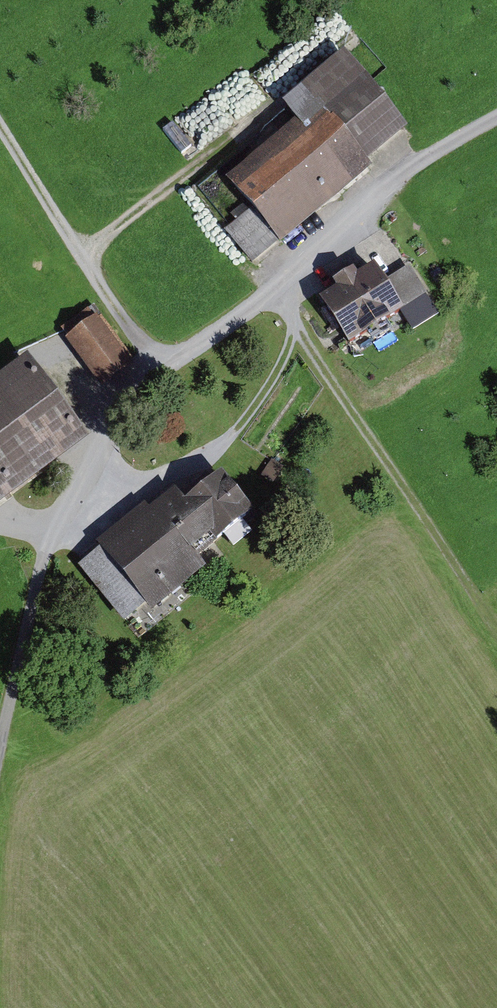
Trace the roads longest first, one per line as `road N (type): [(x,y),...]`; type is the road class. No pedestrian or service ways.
road 1 (track): [(496,120),(434,151),(277,290),(127,394),(40,564),(0,747)]
road 2 (track): [(496,633),(277,290)]
road 3 (track): [(73,500),(130,491),(200,461),(258,403),(297,324)]
road 4 (track): [(155,370),(0,124)]
road 5 (track): [(241,131),(80,252)]

